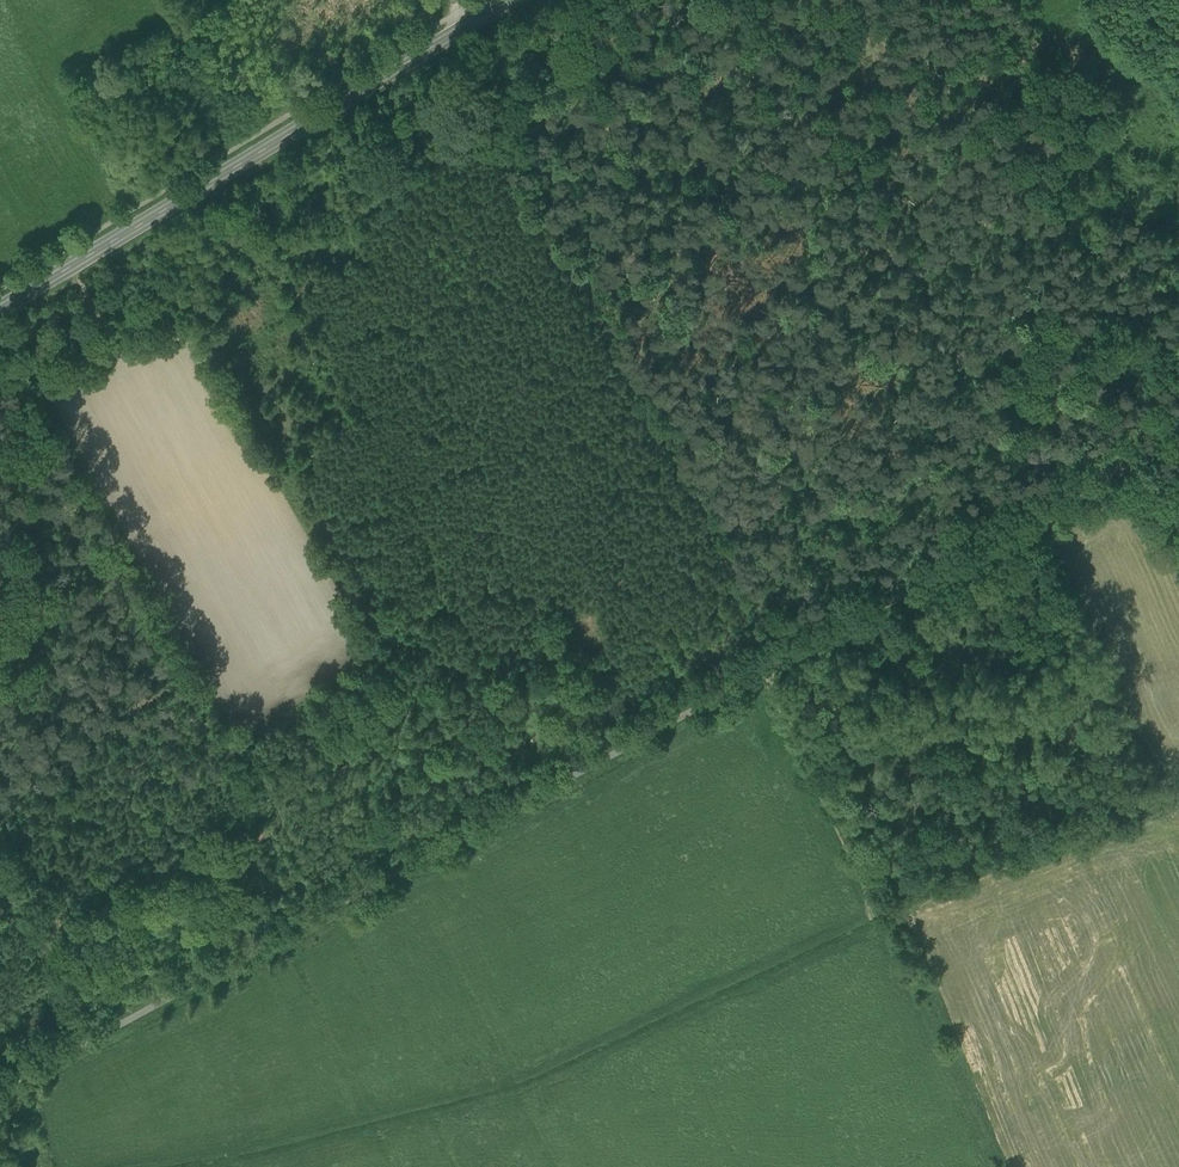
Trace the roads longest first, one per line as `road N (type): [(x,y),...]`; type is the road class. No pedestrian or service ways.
road 1 (unclassified): [(0,1091),(1103,477),(1178,409)]
road 2 (secondary): [(509,0),(0,309)]

